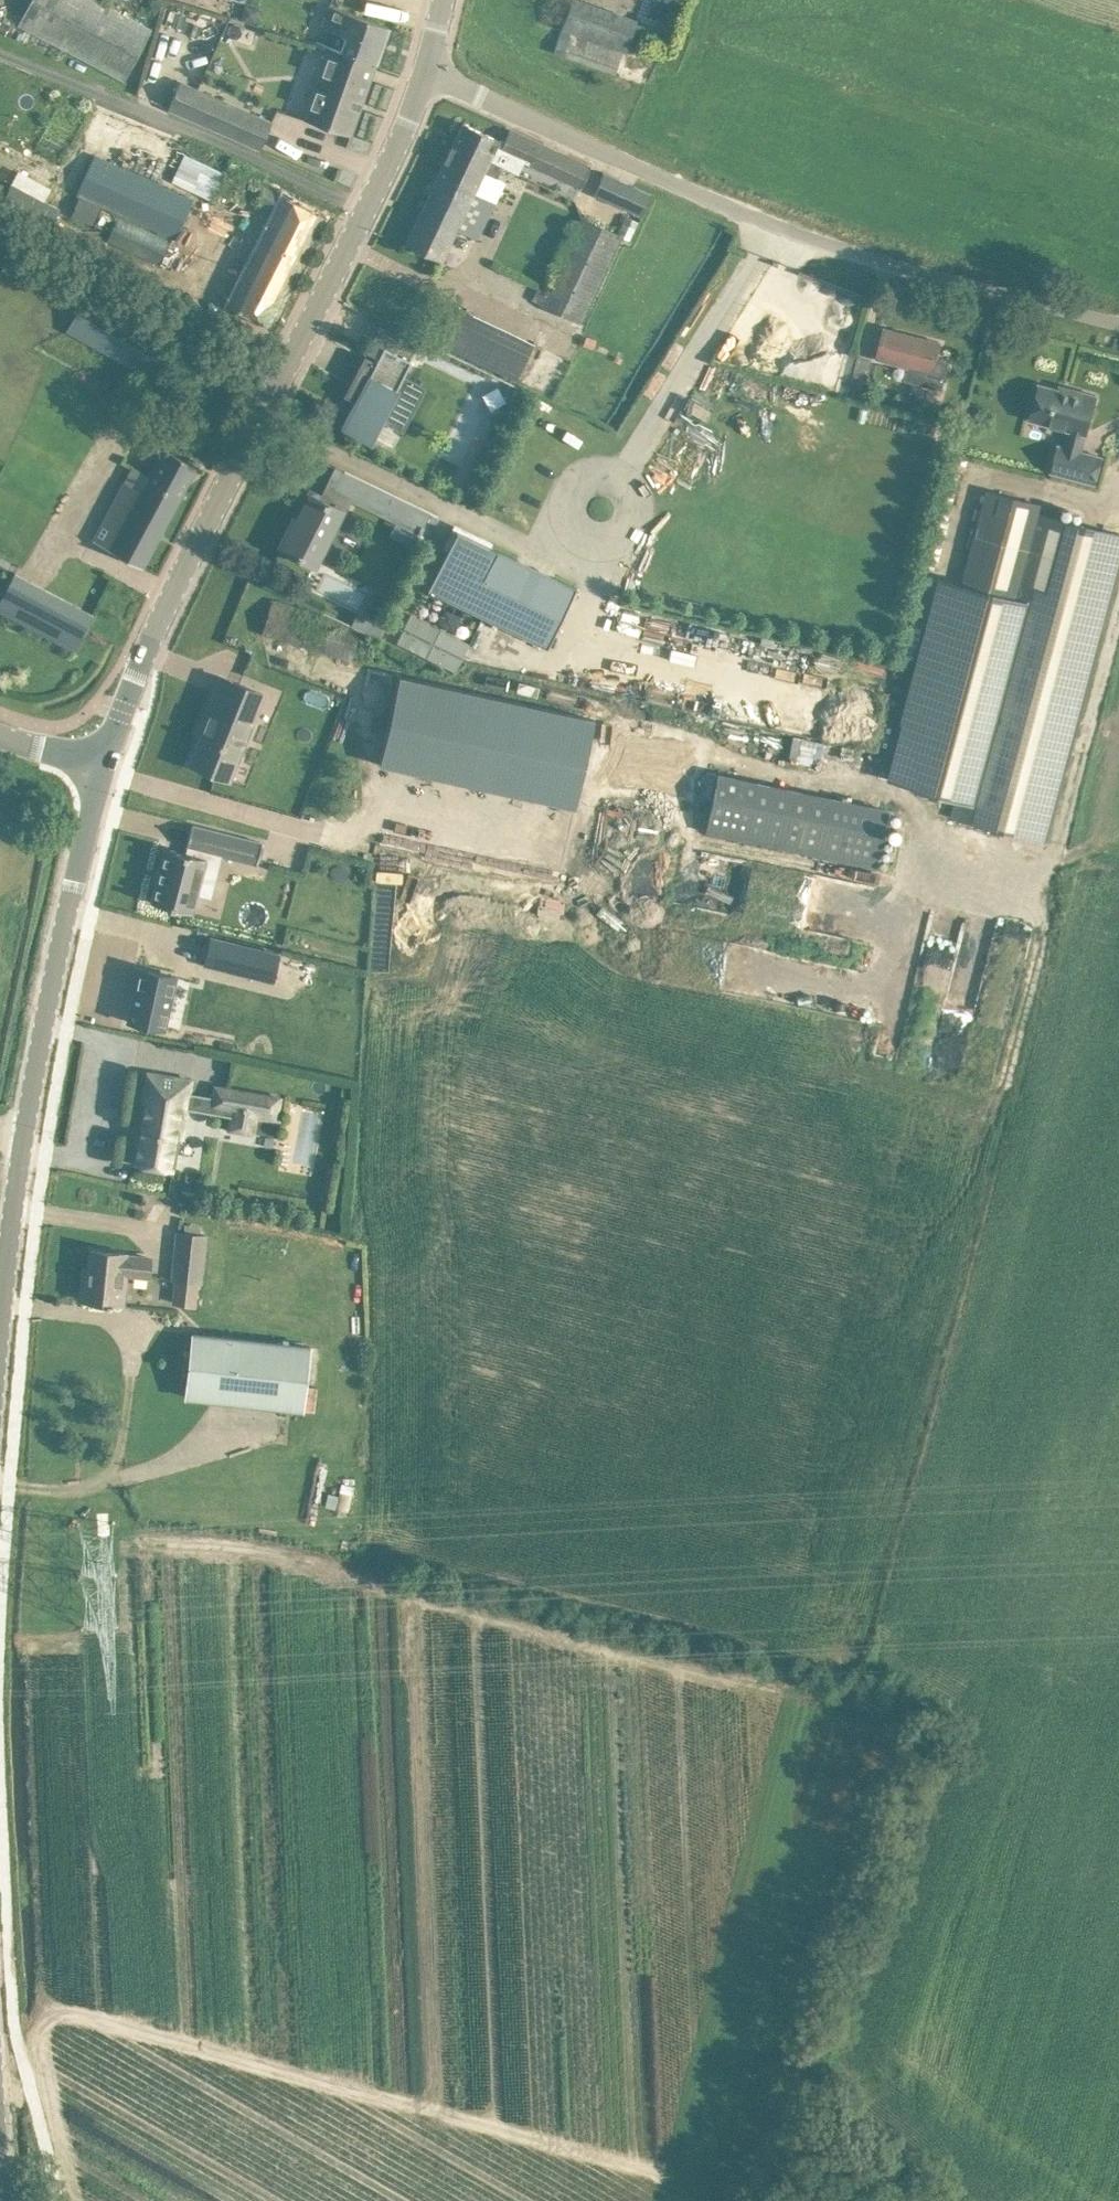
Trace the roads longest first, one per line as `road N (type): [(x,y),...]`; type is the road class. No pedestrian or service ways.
road 1 (tertiary): [(104,765),(153,634),(426,75)]
road 2 (unclassified): [(1118,326),(769,224),(426,75)]
road 3 (tertiary): [(0,1314),(52,980),(104,765)]
road 4 (track): [(351,201),(0,63)]

